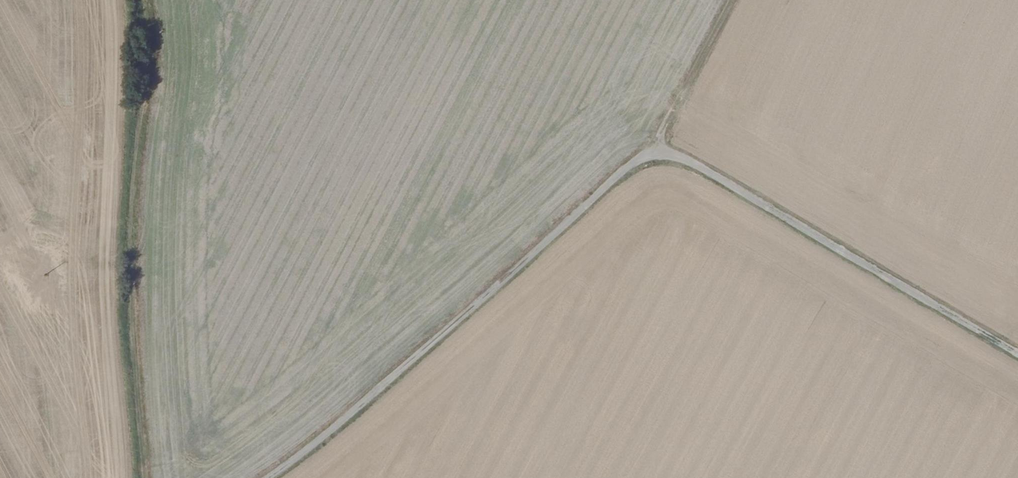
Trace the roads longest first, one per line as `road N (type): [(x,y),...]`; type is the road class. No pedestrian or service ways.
road 1 (track): [(269,477),(545,250),(655,148)]
road 2 (track): [(147,477),(130,248),(155,35),(149,0)]
road 3 (track): [(1017,356),(655,148)]
road 4 (track): [(655,148),(734,0)]

